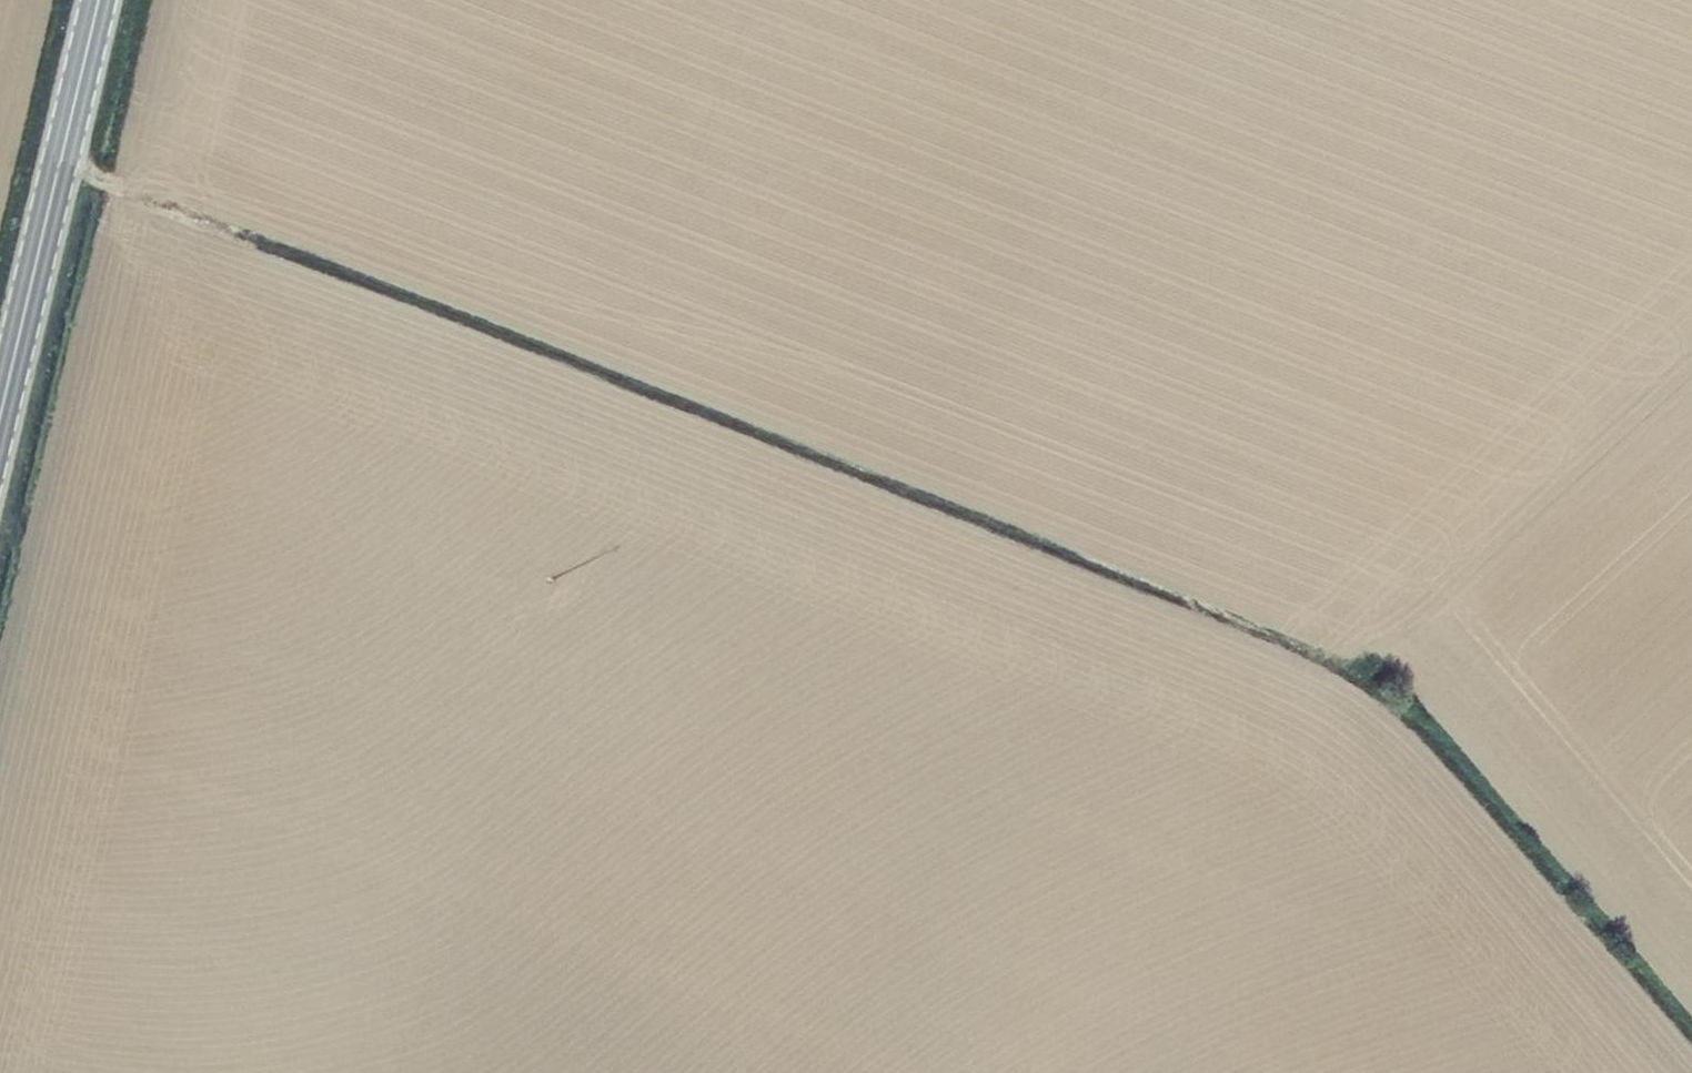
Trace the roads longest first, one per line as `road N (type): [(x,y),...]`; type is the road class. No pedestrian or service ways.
road 1 (primary): [(0,420),(99,0)]

